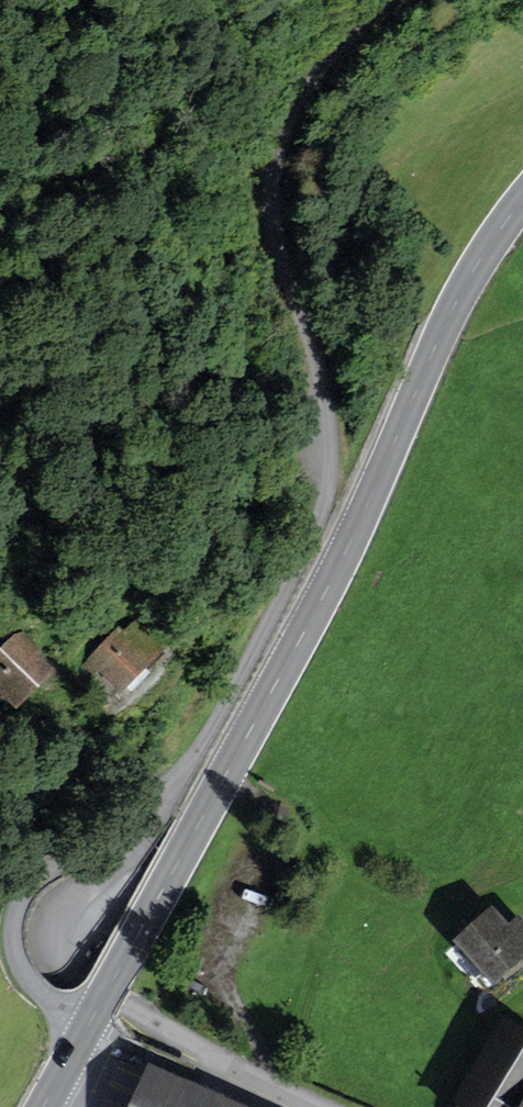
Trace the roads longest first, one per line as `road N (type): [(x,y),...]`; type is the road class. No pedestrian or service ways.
road 1 (secondary): [(522,199),(465,285),(351,539),(85,1032)]
road 2 (unclassified): [(329,465),(319,375),(274,216),(275,156),(315,77),(404,0)]
road 3 (unclassified): [(269,1078),(81,981),(53,949),(53,927),(77,889),(185,774)]
road 4 (unclassified): [(185,774),(44,873),(17,907),(15,949),(27,979),(85,1032)]
road 5 (unclassified): [(329,465),(317,521),(217,719)]

